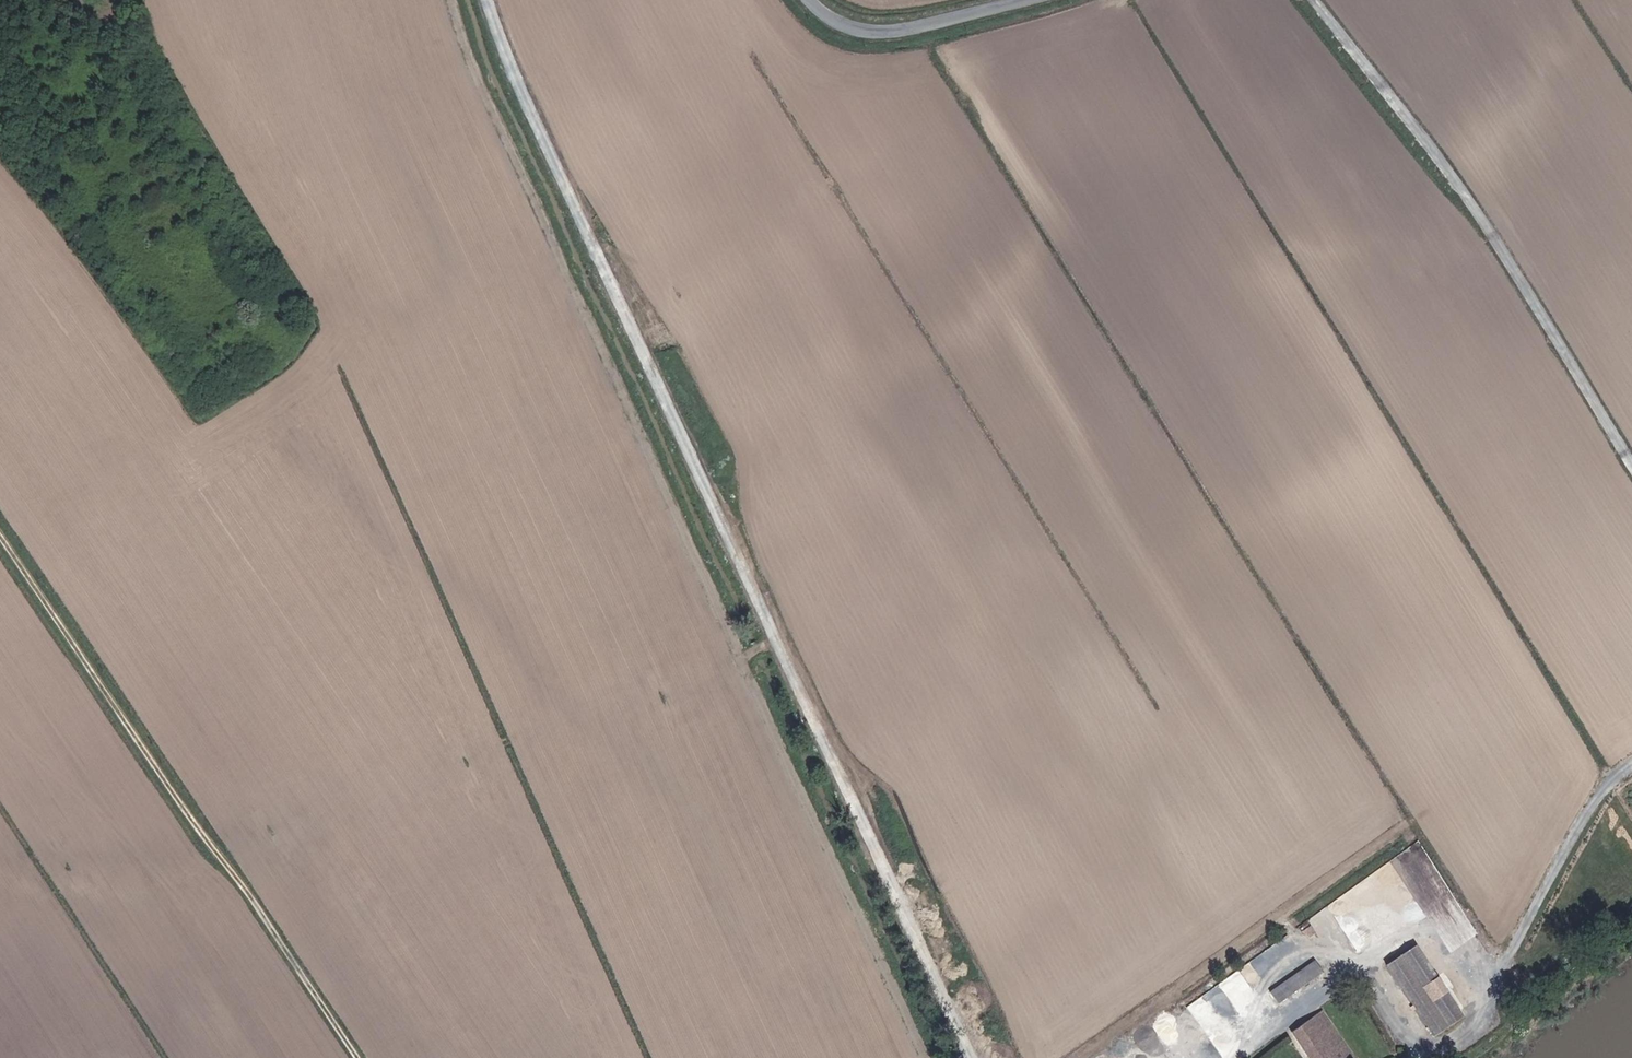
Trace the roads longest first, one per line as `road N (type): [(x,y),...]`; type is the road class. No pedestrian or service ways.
road 1 (track): [(358,1057),(254,904),(222,874),(87,890),(0,880)]
road 2 (tertiary): [(812,0),(837,21),(891,31),(1027,0)]

